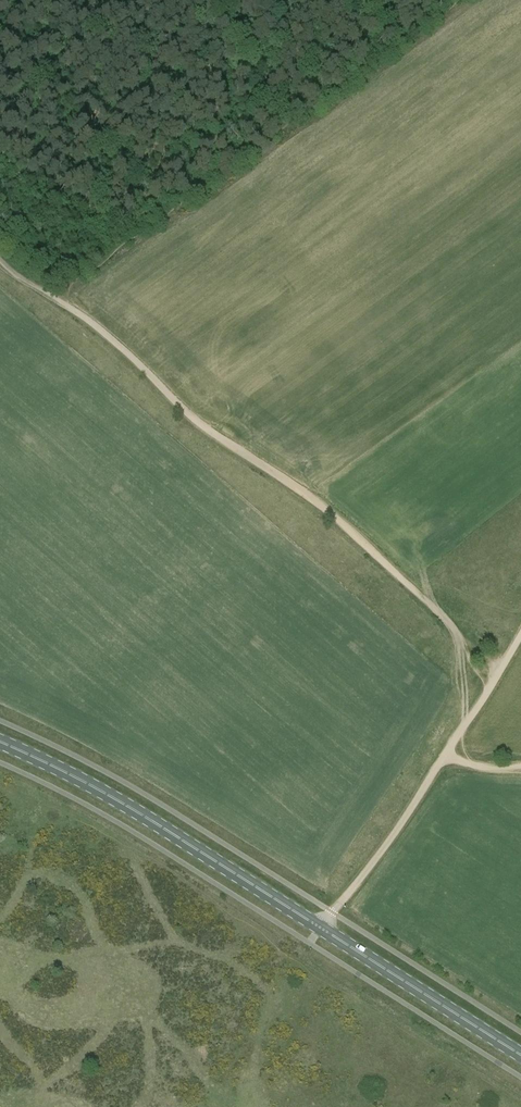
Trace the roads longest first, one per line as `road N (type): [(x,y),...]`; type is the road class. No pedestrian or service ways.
road 1 (track): [(493,684),(456,631),(345,527),(212,435),(131,357),(0,257)]
road 2 (primary): [(520,1056),(130,808),(0,742)]
road 3 (track): [(309,943),(400,829),(520,635)]

